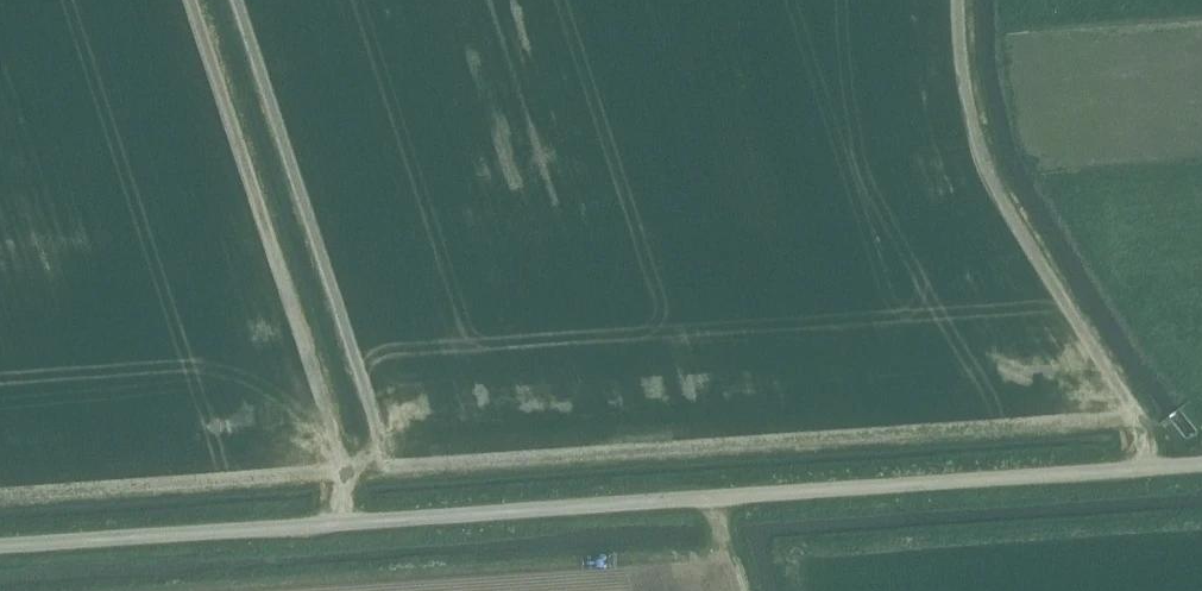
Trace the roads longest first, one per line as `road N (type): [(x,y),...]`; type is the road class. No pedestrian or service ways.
road 1 (unclassified): [(0,545),(1201,464)]

